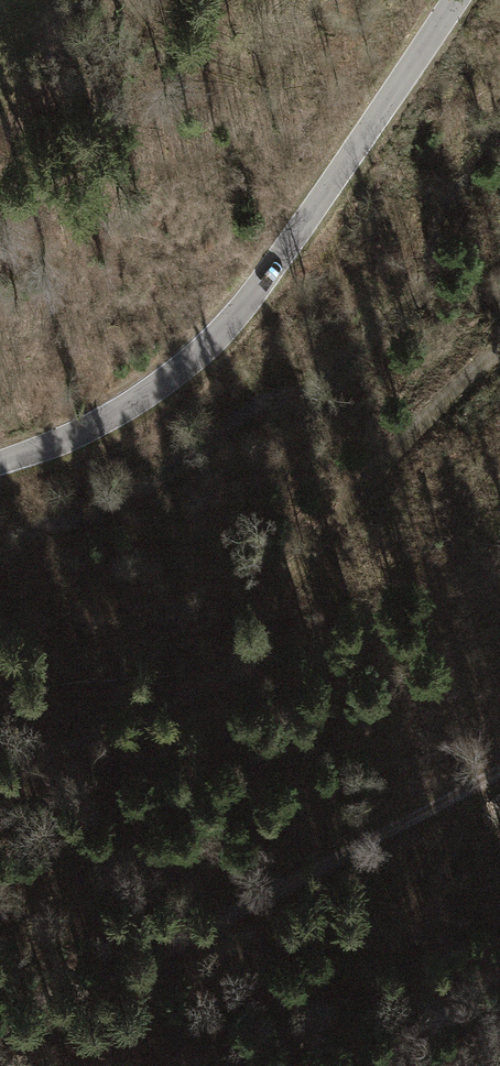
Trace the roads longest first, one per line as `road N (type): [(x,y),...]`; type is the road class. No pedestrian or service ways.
road 1 (track): [(0,770),(87,745),(194,693),(378,472),(499,347)]
road 2 (tertiary): [(0,463),(144,394),(223,329),(455,0)]
road 3 (track): [(499,775),(250,920),(0,1019)]

